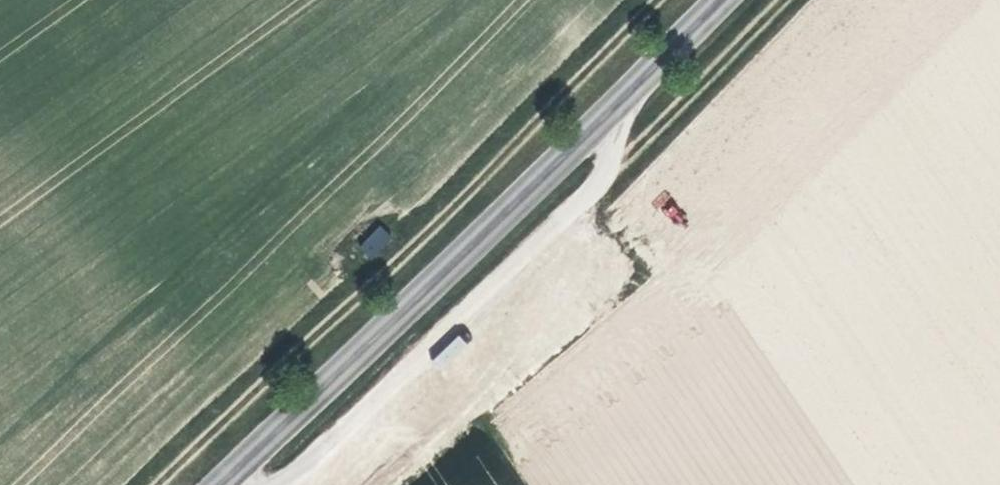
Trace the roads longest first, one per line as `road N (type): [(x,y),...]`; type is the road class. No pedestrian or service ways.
road 1 (secondary): [(229,484),(566,165),(725,0)]
road 2 (track): [(658,0),(421,242),(163,484)]

